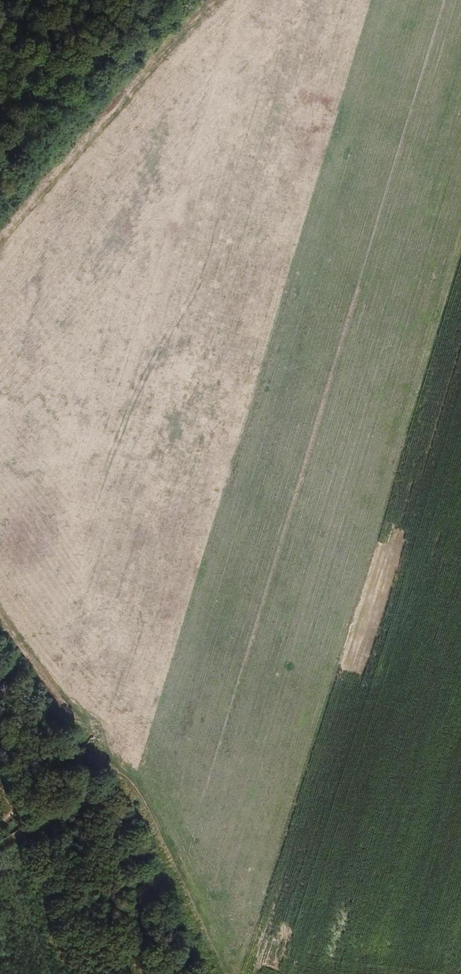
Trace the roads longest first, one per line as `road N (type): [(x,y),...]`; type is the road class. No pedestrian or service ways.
road 1 (track): [(222,0),(0,242)]
road 2 (track): [(227,973),(97,780)]
road 3 (track): [(0,656),(97,780)]

